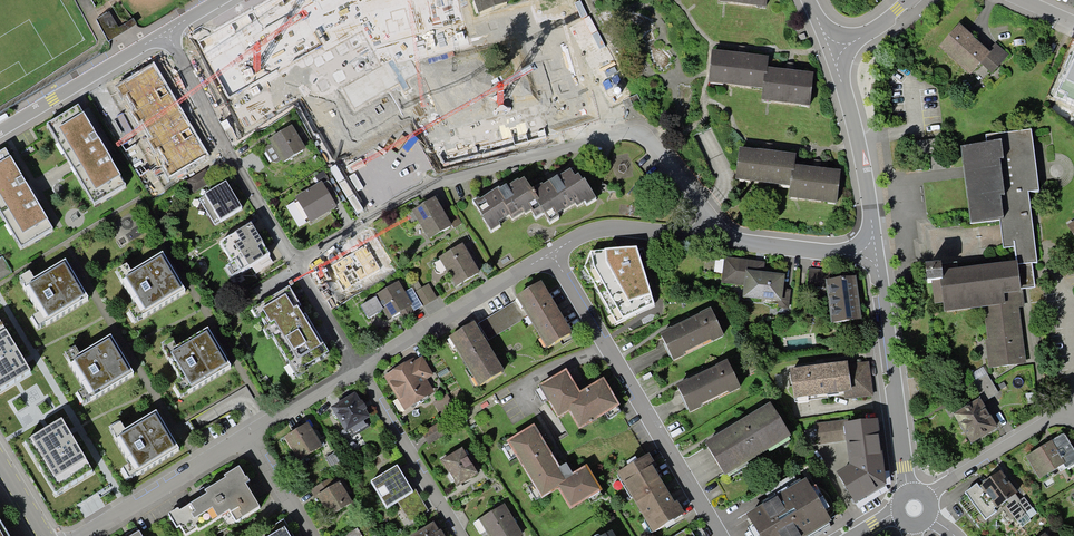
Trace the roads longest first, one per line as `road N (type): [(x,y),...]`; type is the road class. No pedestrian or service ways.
road 1 (residential): [(294,261),(421,191),(581,144),(646,138)]
road 2 (residential): [(723,535),(549,252)]
road 3 (residential): [(169,27),(294,261)]
road 4 (residential): [(877,257),(914,502)]
road 5 (residential): [(549,252),(358,366)]
road 6 (residential): [(833,51),(877,257)]
road 7 (residential): [(358,366),(461,535)]
road 8 (residential): [(169,27),(0,129)]
road 9 (residential): [(245,437),(79,535)]
road 10 (residential): [(720,236),(601,228),(549,252)]
road 11 (residential): [(1064,410),(914,502)]
road 12 (residential): [(877,257),(720,236)]
road 13 (residential): [(358,366),(245,437)]
road 14 (residential): [(294,261),(358,366)]
road 15 (residential): [(720,236),(646,138)]

